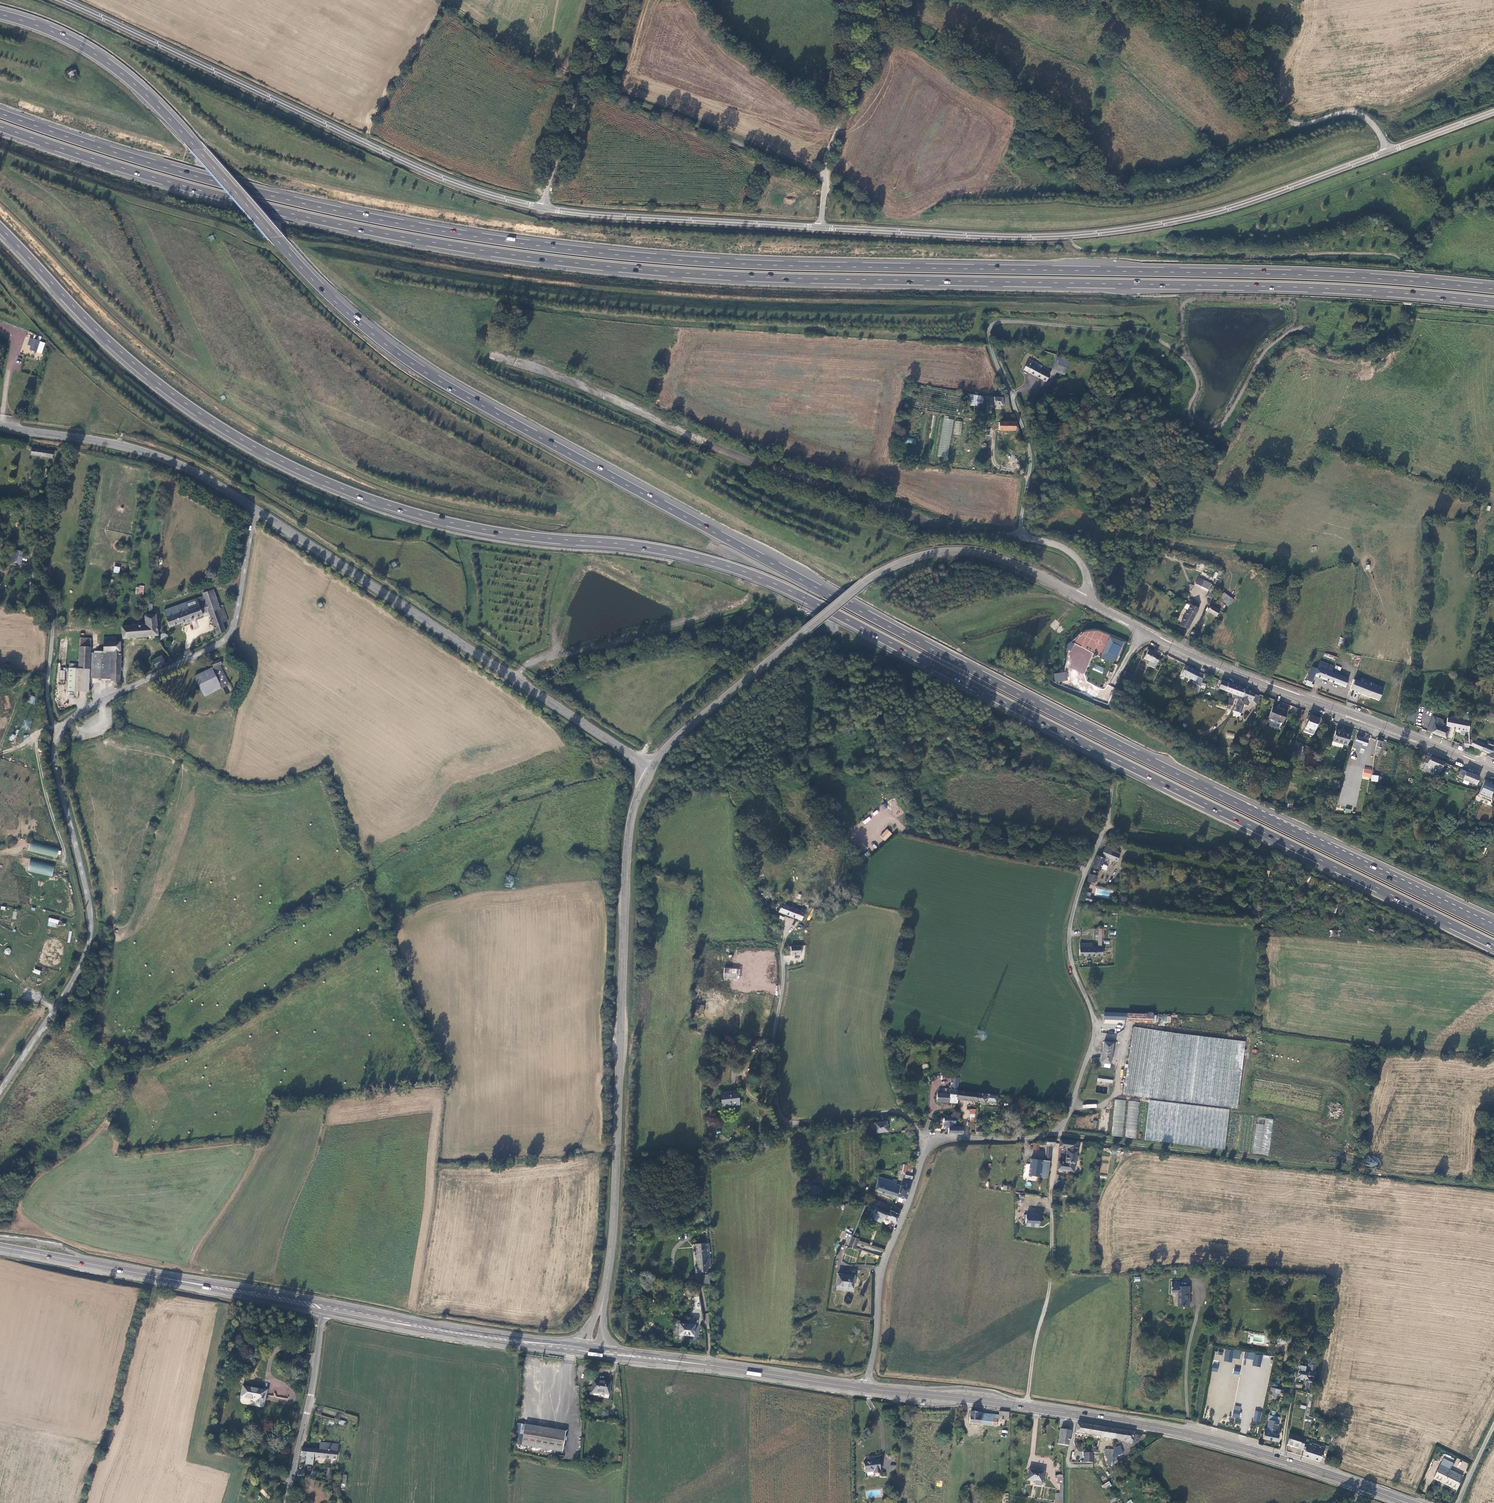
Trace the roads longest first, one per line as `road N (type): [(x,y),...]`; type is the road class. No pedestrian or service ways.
road 1 (trunk): [(1493,929),(857,610),(443,385),(334,302),(136,85),(69,39),(0,14)]
road 2 (trunk): [(0,226),(152,378),(320,480),(443,523),(663,551),(766,581),(1493,945)]
road 3 (trunk): [(1493,289),(1354,277),(790,265),(578,250),(300,203),(0,112)]
road 4 (trunk): [(0,126),(298,215),(576,263),(748,276),(1275,286),(1493,302)]
road 5 (unclassified): [(822,227),(578,213),(471,189),(60,0)]
road 6 (unclassified): [(1389,152),(1244,204),(1111,232),(1006,236),(822,227)]
road 7 (tertiary): [(602,1308),(614,1232),(627,843),(652,768)]
road 8 (tertiary): [(652,768),(676,738),(813,625),(904,561),(972,552),(1081,598)]
road 9 (secondary): [(867,1389),(1159,1428),(1366,1487)]
road 10 (tertiary): [(259,512),(652,768)]
road 11 (tertiary): [(1493,772),(1217,666),(1081,598)]
road 12 (unclassified): [(933,1144),(1040,1137),(1061,1127),(1095,1039),(1069,939),(1106,826)]
road 13 (track): [(1493,1188),(1055,1132)]
road 14 (track): [(443,0),(517,52),(821,179)]
road 15 (unclassified): [(58,731),(55,756),(90,934),(69,987),(0,1092)]
road 16 (track): [(1112,780),(1106,826),(1278,858),(1427,932)]
road 17 (track): [(1068,236),(1086,251),(1383,253),(1408,269)]
road 18 (unclassified): [(933,1144),(895,1112),(791,1123),(781,1116),(770,1071),(787,945)]
road 19 (unclassified): [(259,512),(228,636),(58,731)]
road 20 (secondary): [(11,1248),(325,1308)]
road 21 (unclassified): [(1389,152),(1371,121),(1353,110),(1284,118),(1236,39),(1167,0)]
road 22 (track): [(52,720),(38,741),(40,771),(79,920),(69,963),(43,999)]
road 23 (unclassified): [(58,731),(47,696),(53,619),(29,566),(60,455)]
road 24 (tertiary): [(0,427),(146,452),(259,512)]
road 25 (secondary): [(613,1353),(867,1389)]
road 26 (unclassified): [(867,1389),(882,1271),(933,1144)]
road 27 (secondary): [(325,1308),(570,1347)]
road 28 (unclassified): [(878,0),(875,37),(821,176),(822,227)]
road 29 (track): [(559,656),(555,626),(586,565),(674,602),(685,622)]
road 30 (track): [(1050,1194),(1050,1285),(1027,1407)]
road 31 (unclassified): [(287,1502),(325,1308)]
road 32 (track): [(908,833),(1088,867)]

